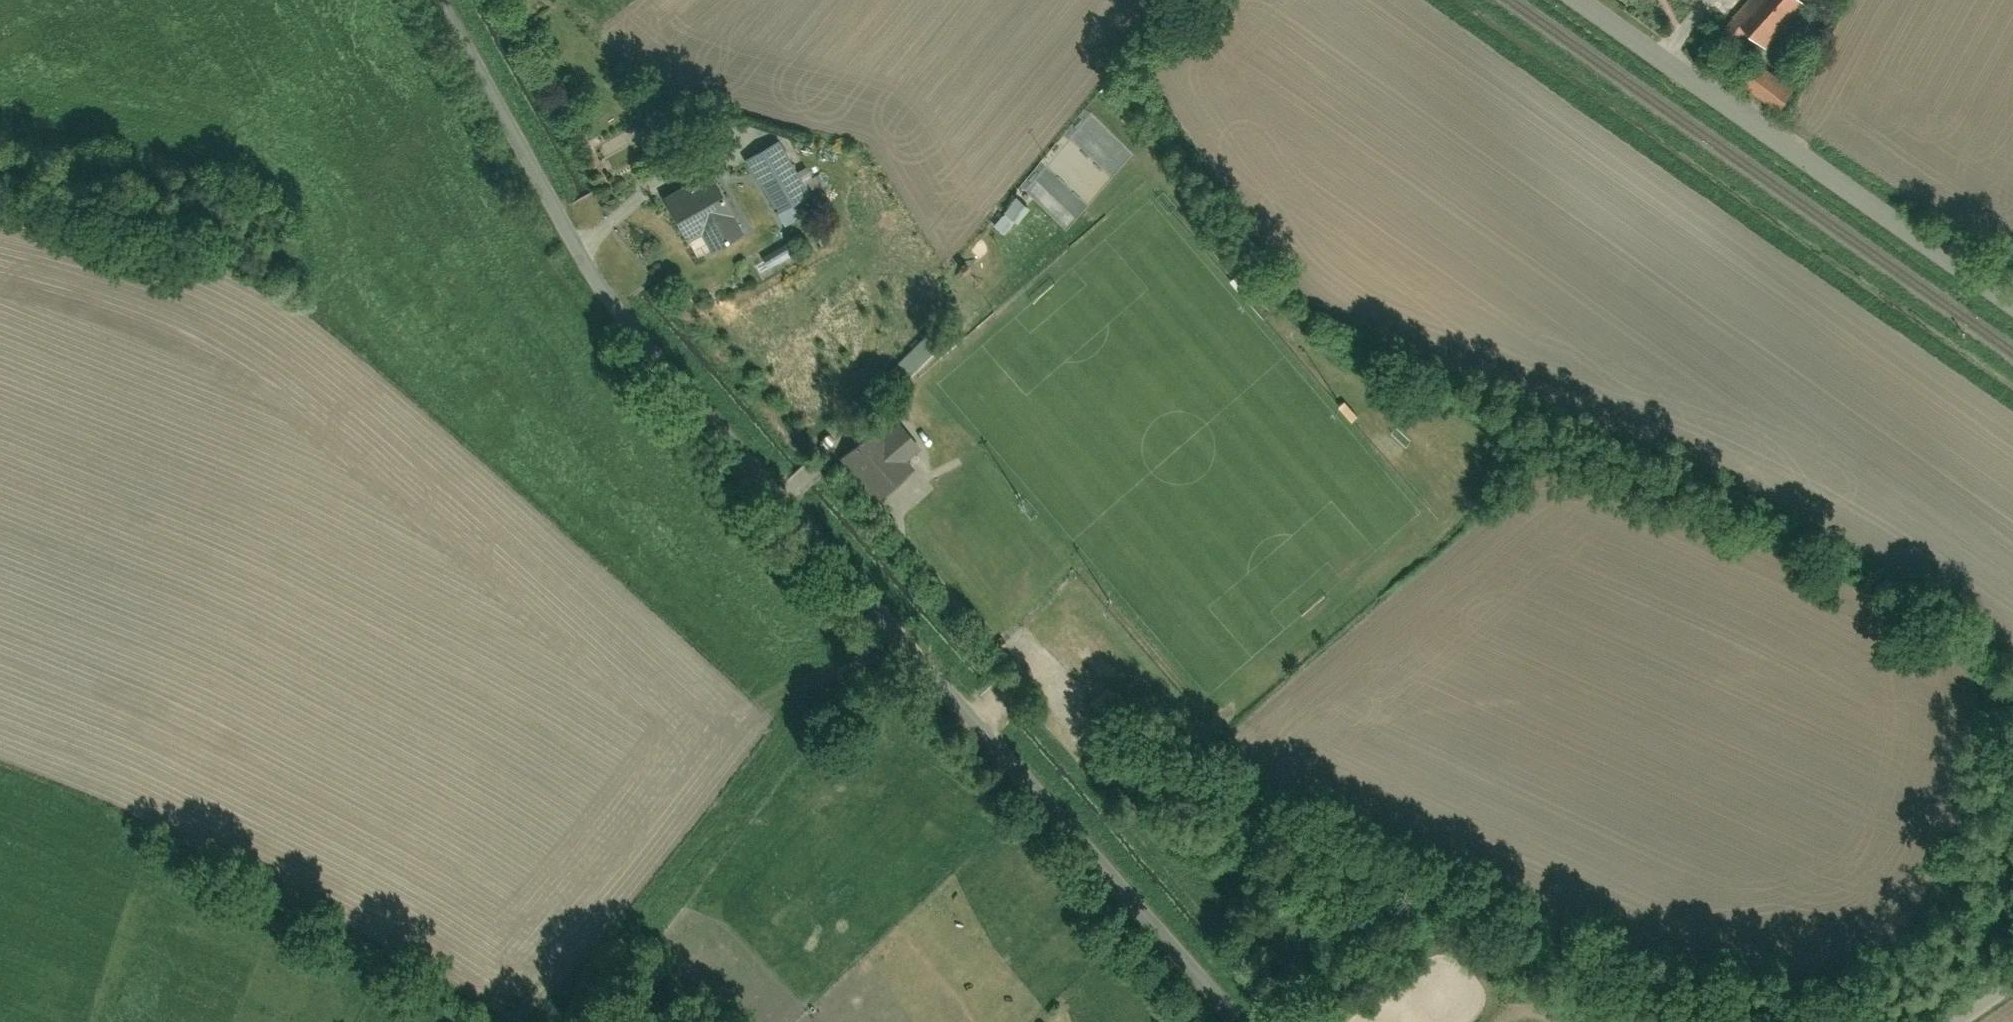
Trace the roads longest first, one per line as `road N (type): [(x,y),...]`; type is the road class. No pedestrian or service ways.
road 1 (unclassified): [(433,0),(604,299),(1233,1021)]
road 2 (residential): [(2012,305),(1573,0)]

